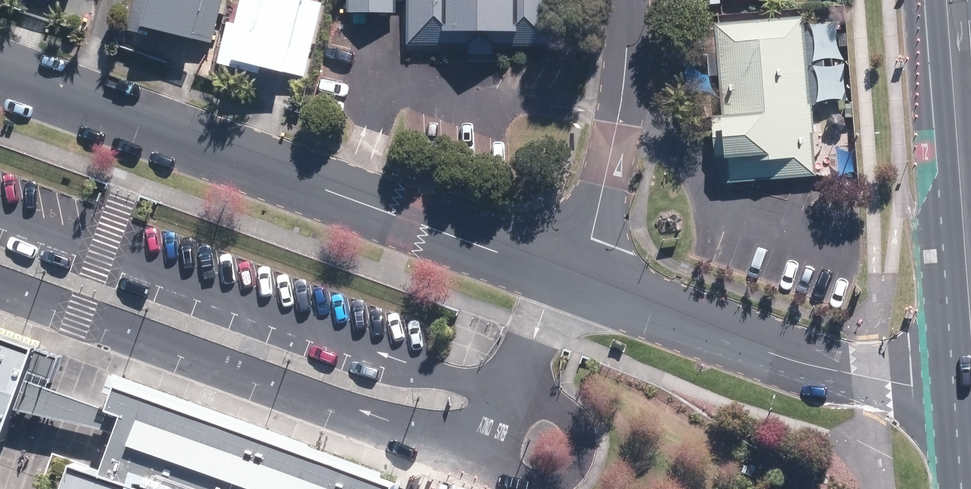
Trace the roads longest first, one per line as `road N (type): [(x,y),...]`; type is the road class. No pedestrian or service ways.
road 1 (residential): [(0,73),(585,285)]
road 2 (primary): [(955,397),(927,0)]
road 3 (residential): [(585,285),(767,351),(955,397)]
road 4 (residential): [(630,0),(585,285)]

